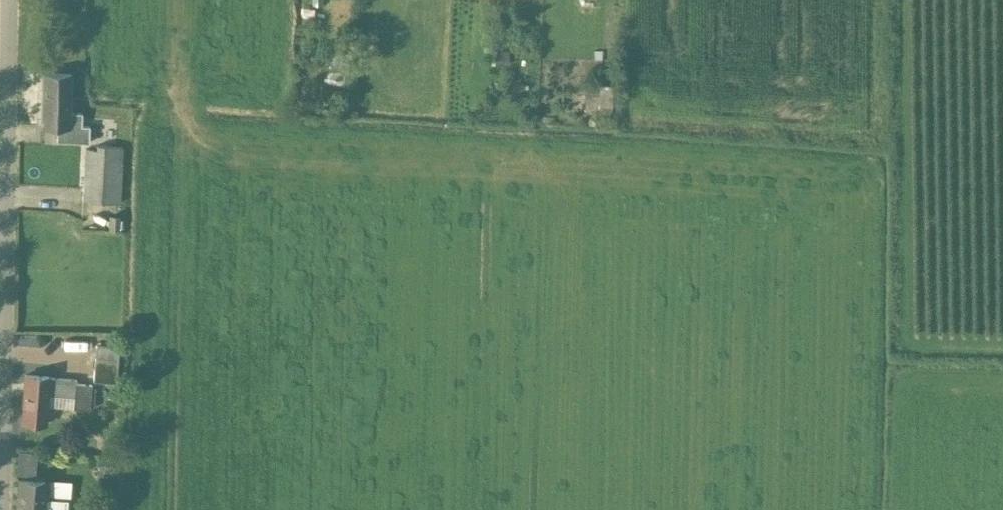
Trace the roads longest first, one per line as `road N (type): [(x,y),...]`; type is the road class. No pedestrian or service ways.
road 1 (unclassified): [(0,297),(6,0)]
road 2 (unclassified): [(0,426),(0,302)]

